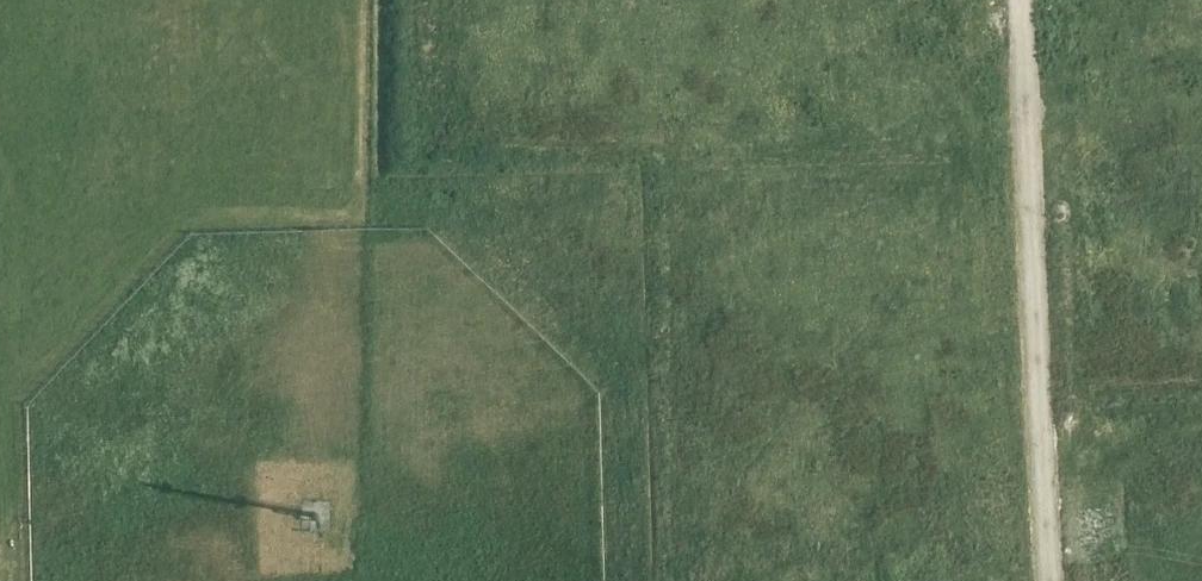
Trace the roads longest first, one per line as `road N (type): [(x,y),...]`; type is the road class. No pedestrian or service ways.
road 1 (residential): [(1015,0),(1048,580)]

